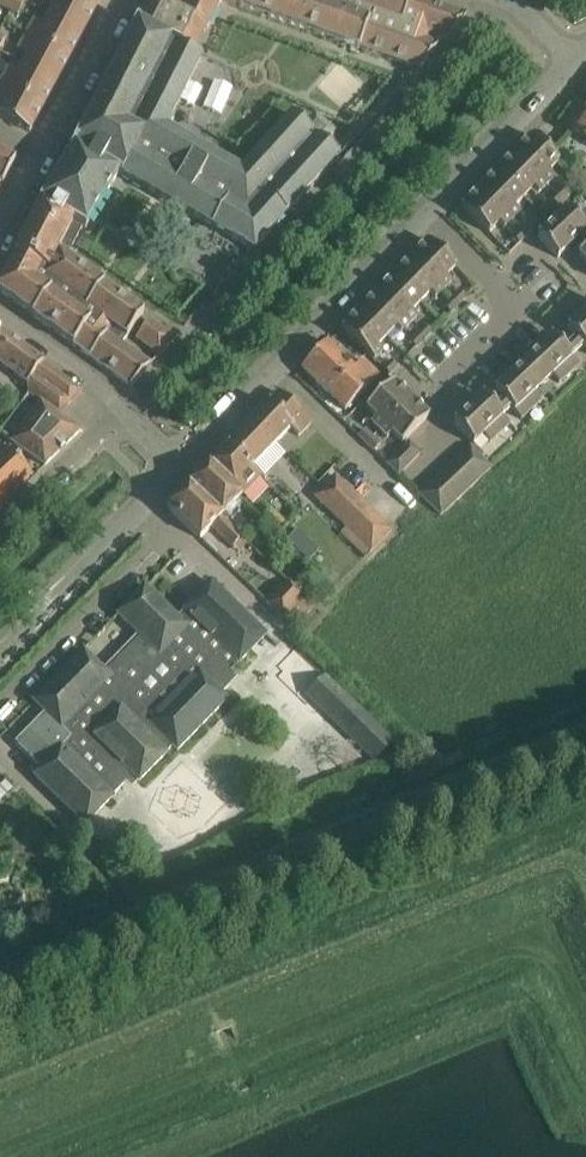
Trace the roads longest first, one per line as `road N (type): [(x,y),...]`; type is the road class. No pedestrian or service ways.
road 1 (residential): [(504,1),(121,410)]
road 2 (tertiary): [(183,467),(427,210)]
road 3 (residential): [(407,481),(430,458),(446,381),(520,305),(427,210)]
road 4 (residential): [(0,229),(124,0)]
road 5 (residential): [(0,702),(167,528)]
road 6 (tertiary): [(427,210),(579,55)]
road 7 (tertiary): [(0,654),(143,507)]
road 8 (unclassified): [(138,897),(0,759)]
road 9 (residential): [(121,410),(0,529)]
road 10 (residential): [(121,410),(85,373),(0,314)]
road 11 (residential): [(167,528),(279,633)]

